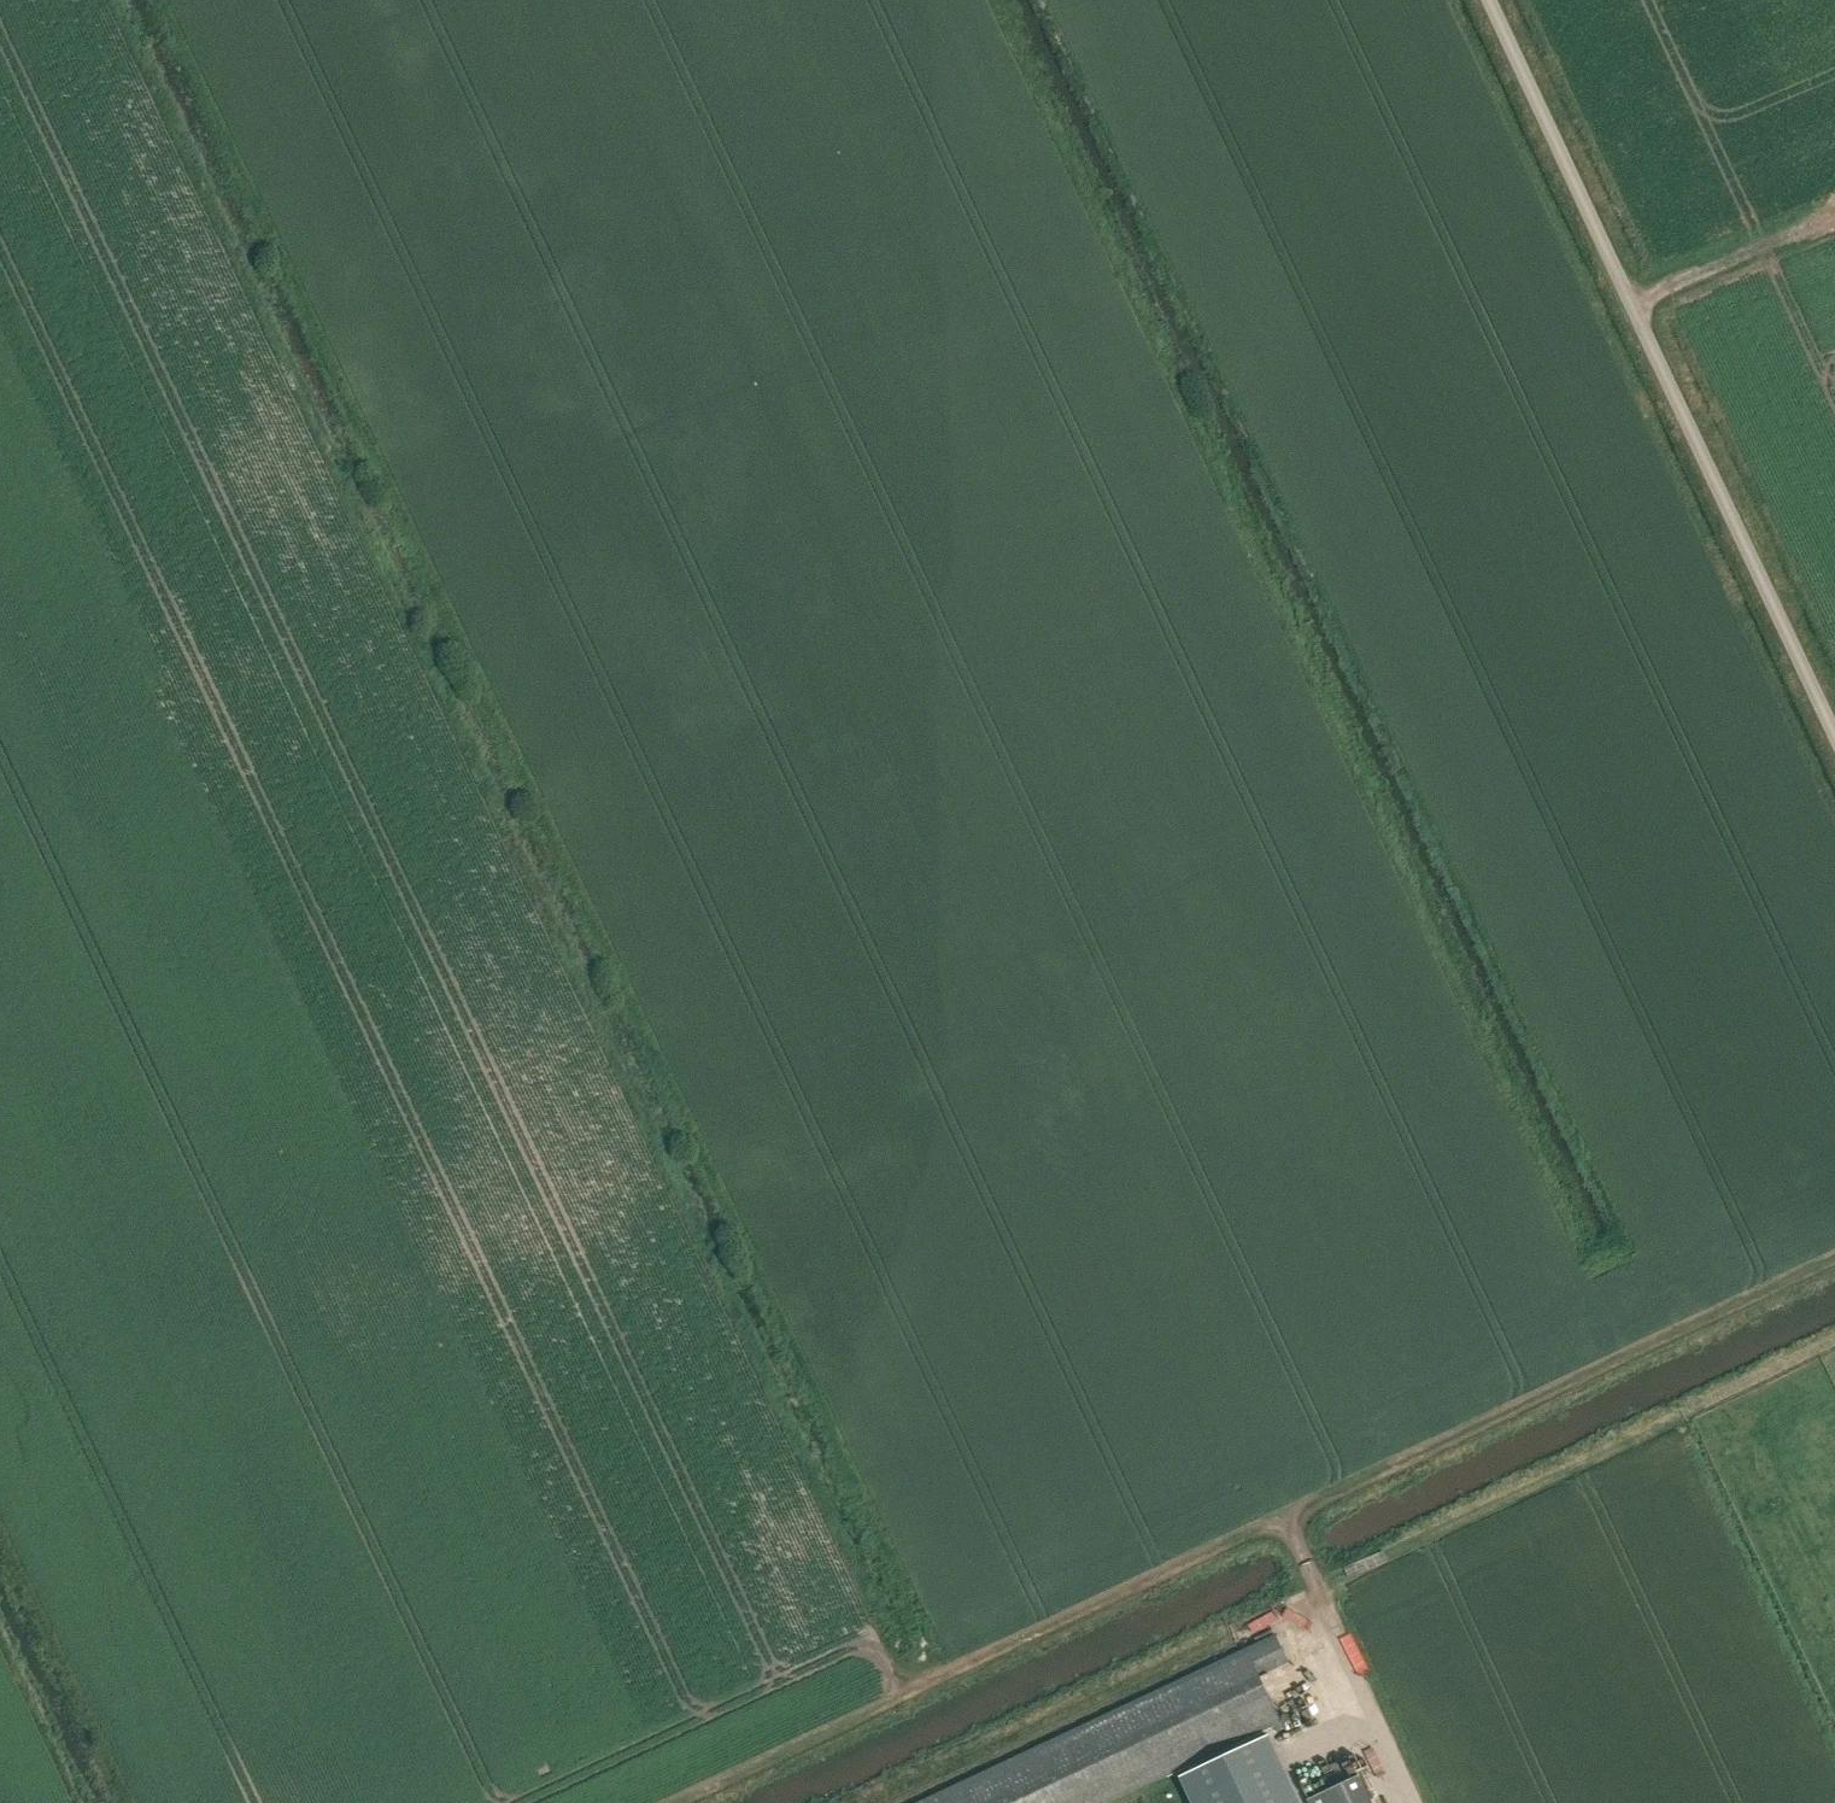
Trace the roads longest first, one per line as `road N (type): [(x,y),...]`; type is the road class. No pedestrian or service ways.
road 1 (track): [(677,1802),(1834,1265)]
road 2 (unclassified): [(1491,0),(1834,738)]

